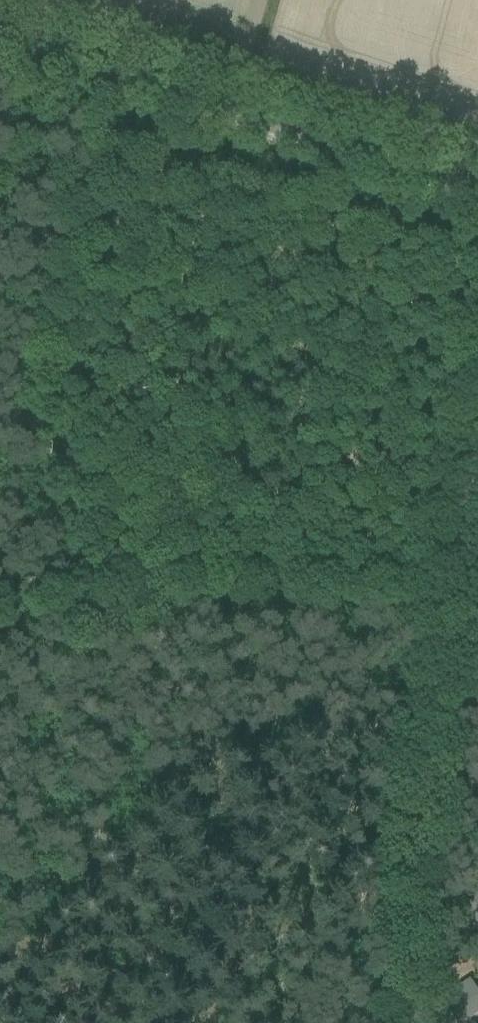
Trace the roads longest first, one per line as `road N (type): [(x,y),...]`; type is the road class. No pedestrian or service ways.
road 1 (unclassified): [(404,1022),(420,965),(424,808),(448,714),(477,488)]
road 2 (unclassified): [(477,201),(0,47)]

